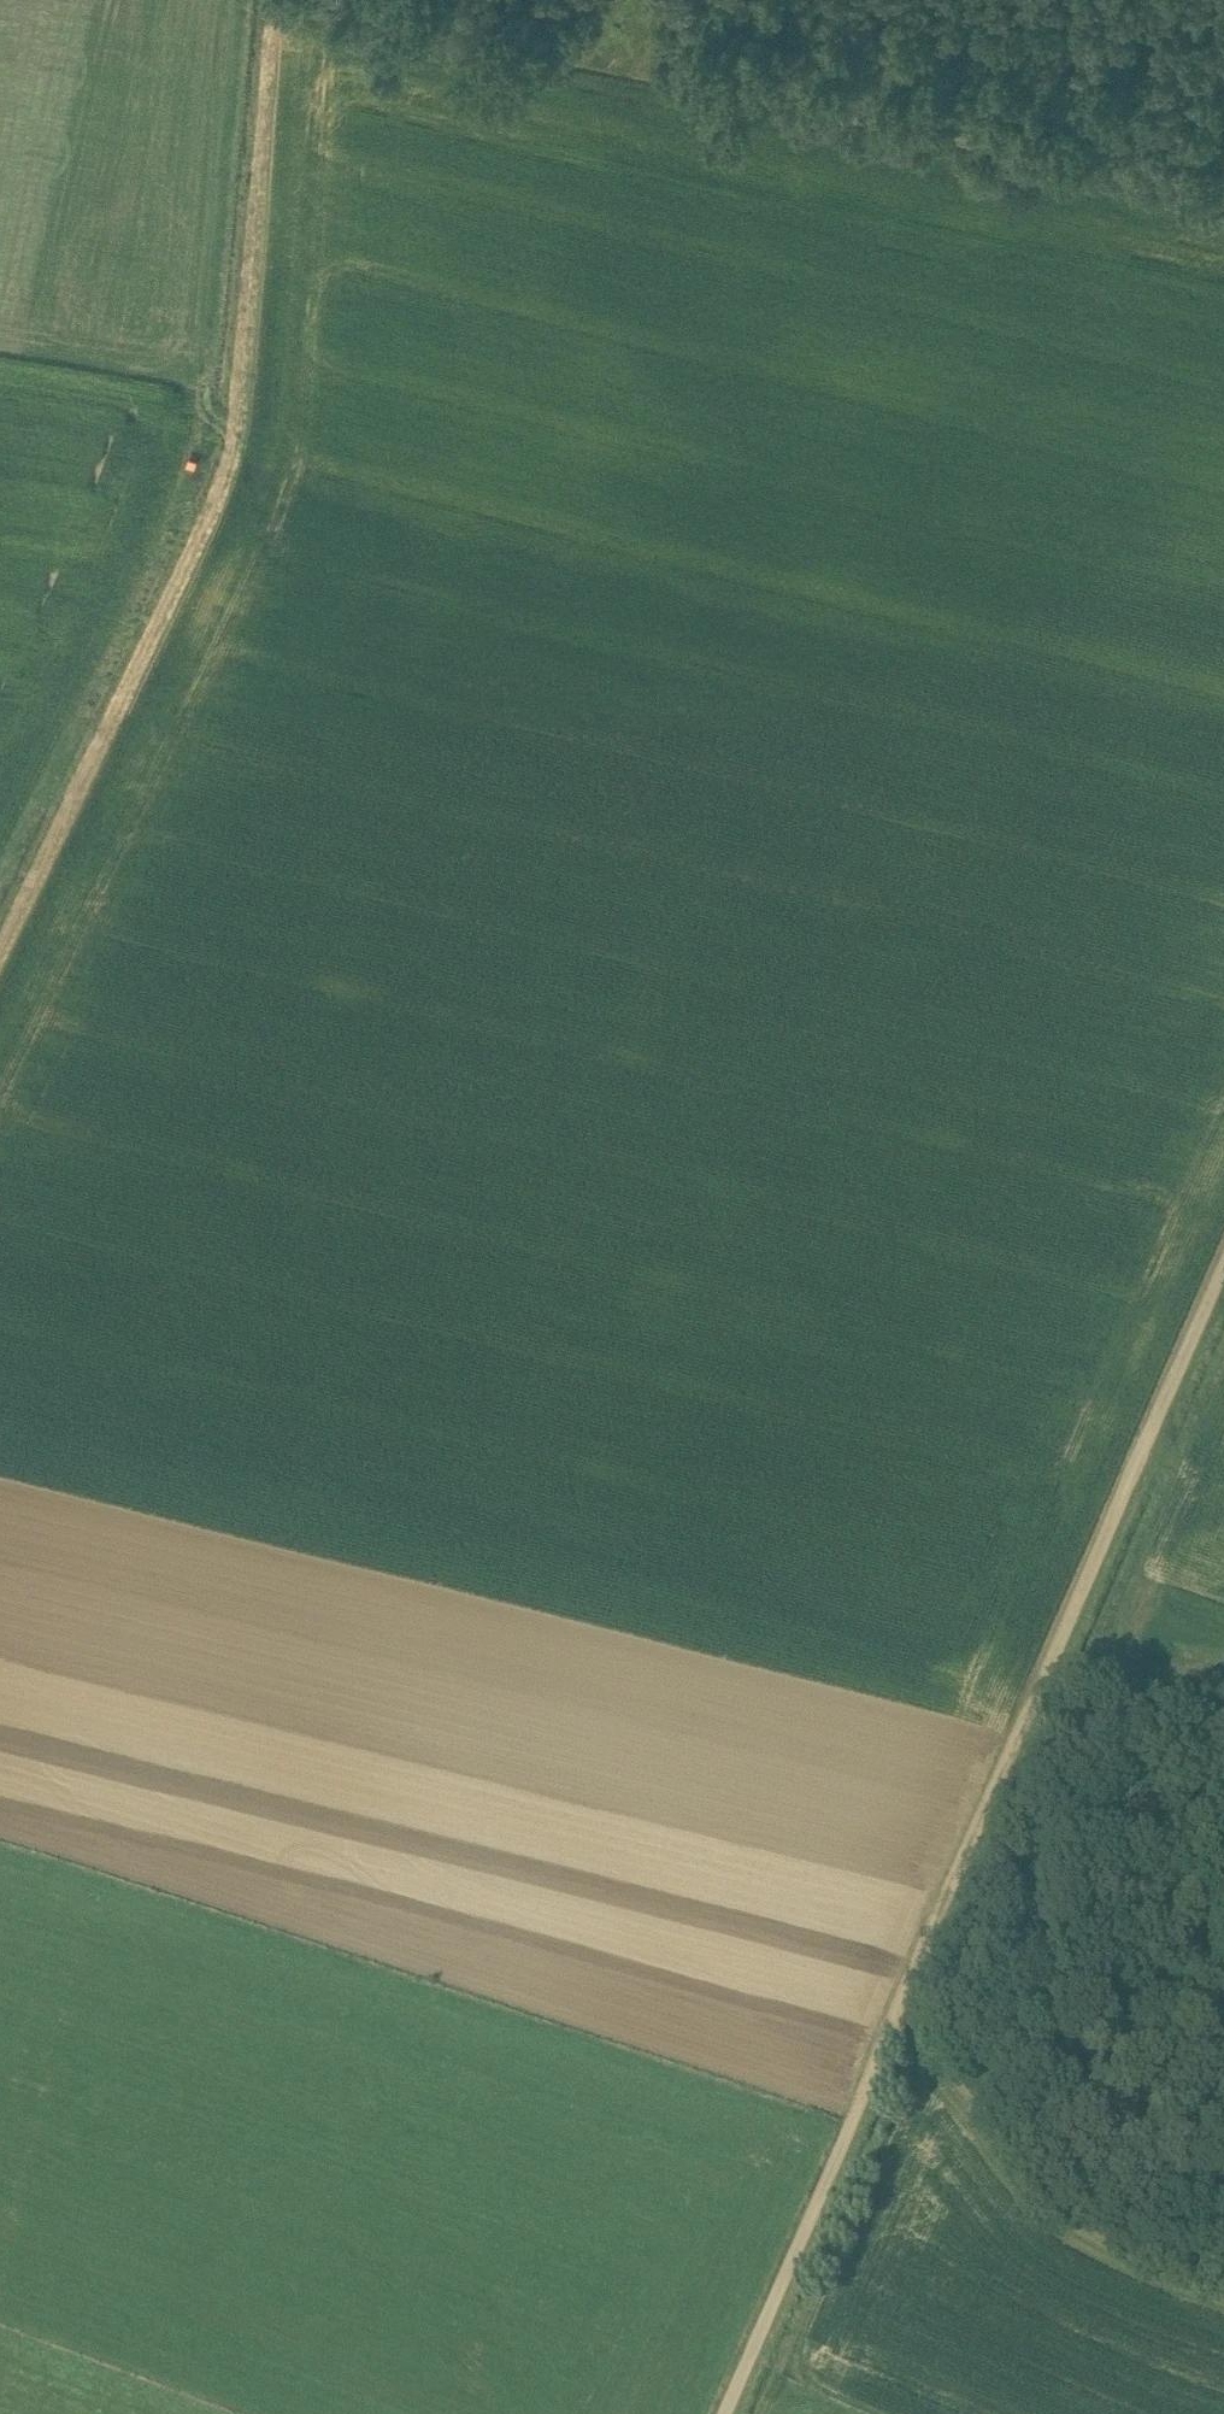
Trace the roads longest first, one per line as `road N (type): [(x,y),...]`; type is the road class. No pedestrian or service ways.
road 1 (track): [(1223,1273),(725,2413)]

